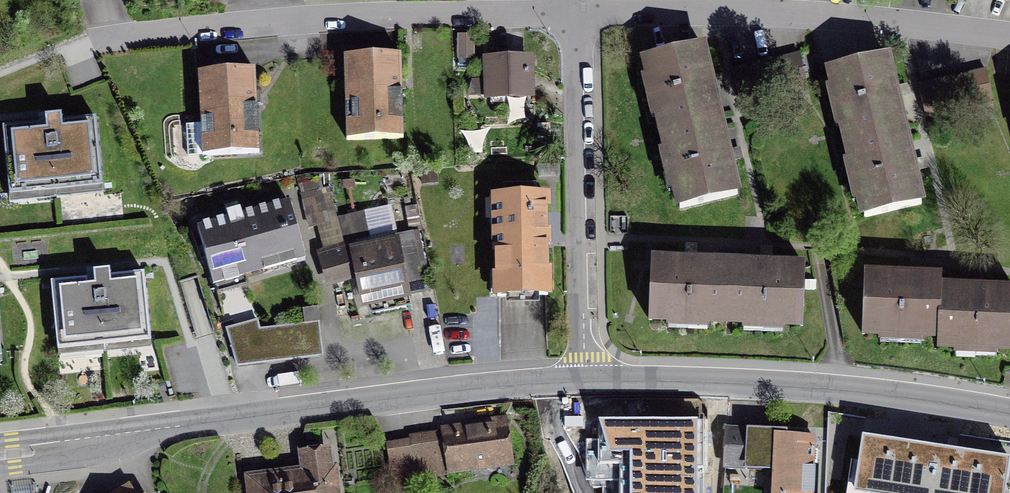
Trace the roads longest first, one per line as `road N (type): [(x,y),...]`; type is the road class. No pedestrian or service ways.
road 1 (tertiary): [(585,380),(480,386),(0,452)]
road 2 (residential): [(581,12),(333,16),(95,40)]
road 3 (residential): [(1009,35),(786,15),(581,12)]
road 4 (tertiary): [(1009,412),(858,389),(585,380)]
road 5 (residential): [(585,380),(581,12)]

